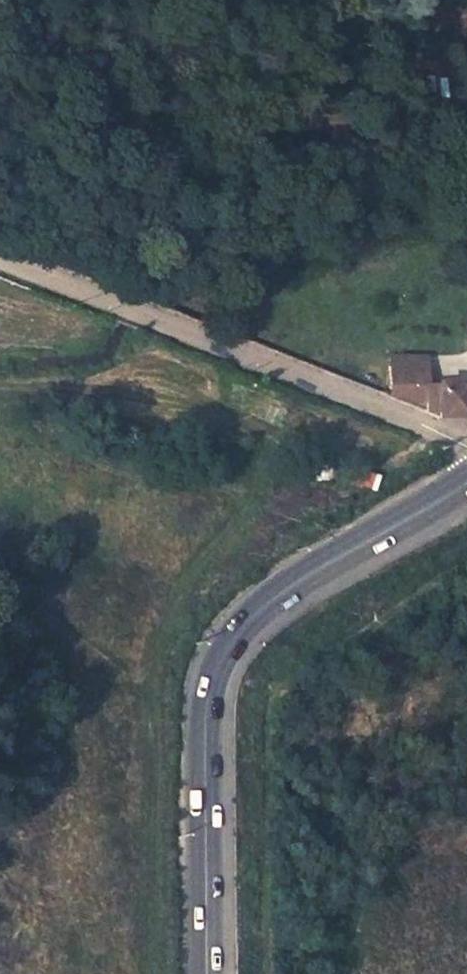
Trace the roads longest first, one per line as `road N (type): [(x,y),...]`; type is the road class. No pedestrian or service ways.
road 1 (tertiary): [(210,973),(208,704),(223,654),(251,617),(294,585),(466,480)]
road 2 (residential): [(466,440),(0,245)]

